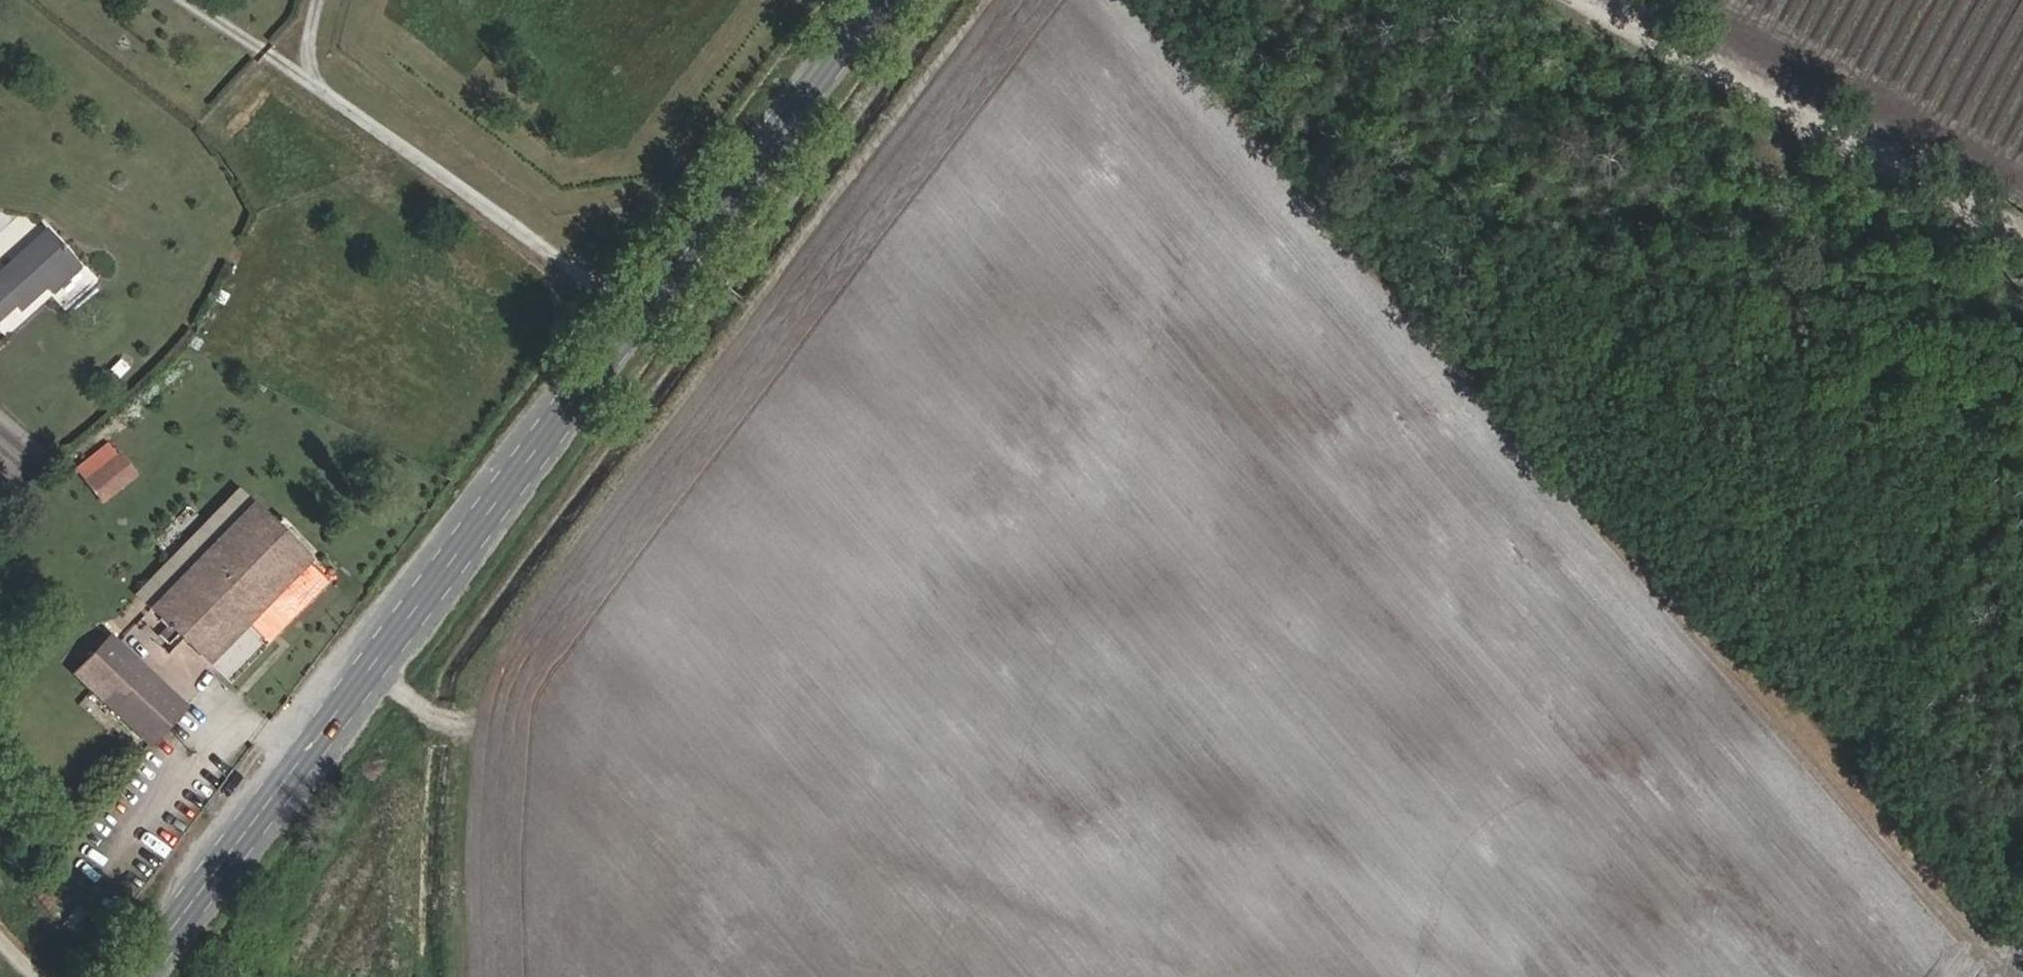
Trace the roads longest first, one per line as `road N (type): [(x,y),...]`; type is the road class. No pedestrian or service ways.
road 1 (primary): [(876,0),(135,976)]
road 2 (track): [(2022,240),(1598,0)]

